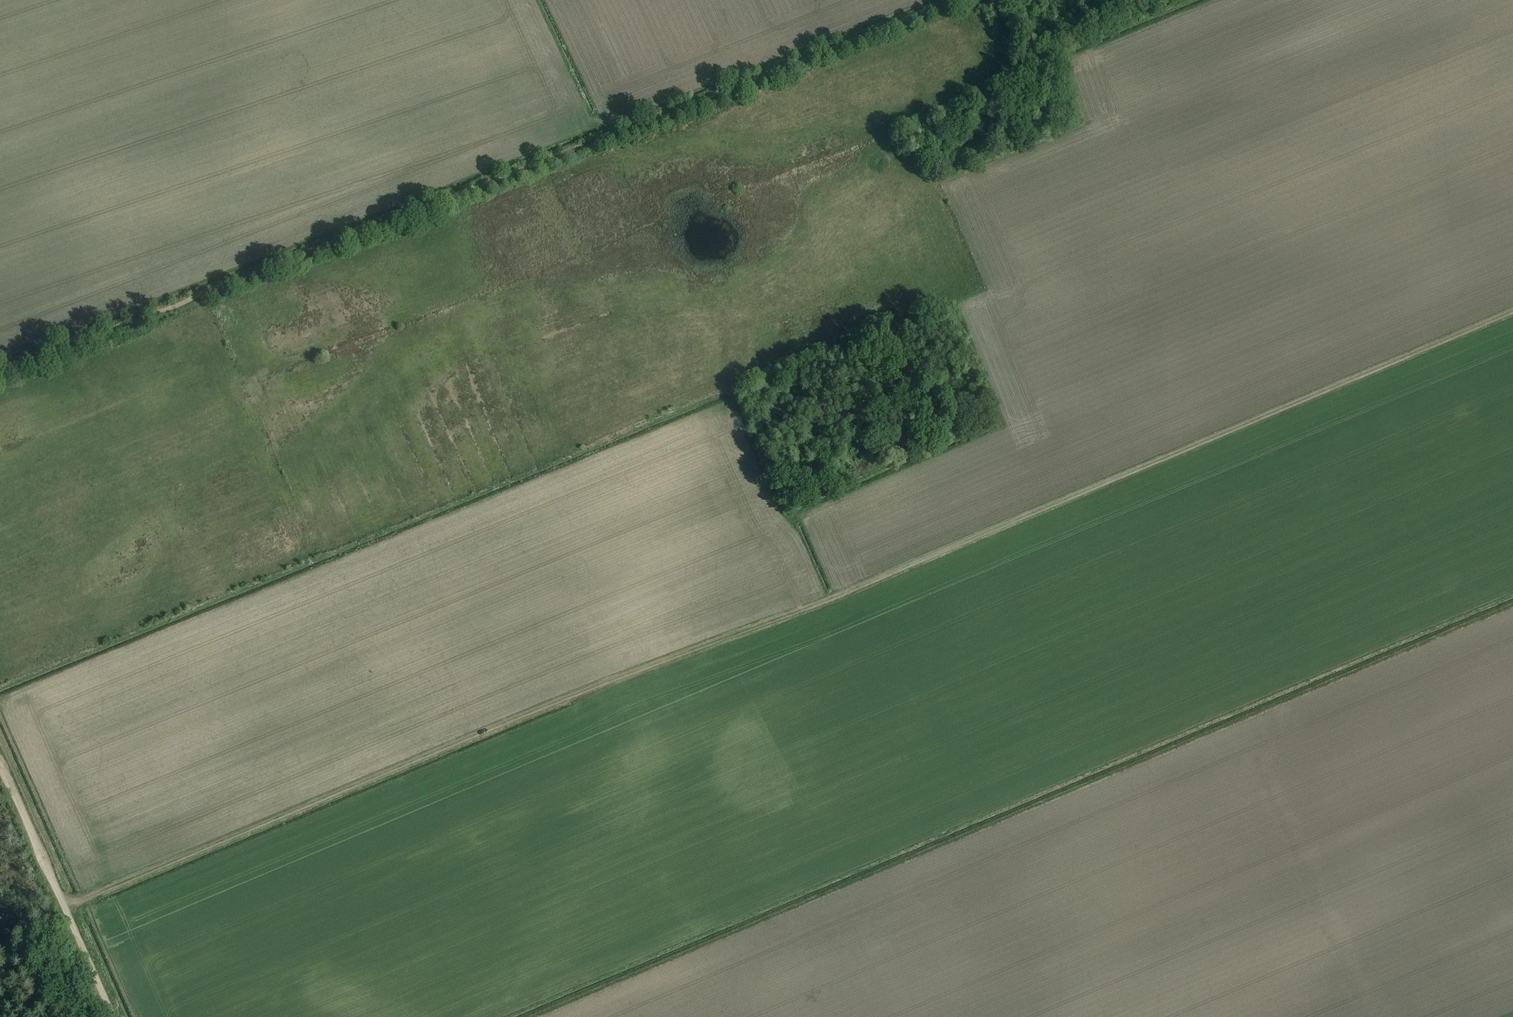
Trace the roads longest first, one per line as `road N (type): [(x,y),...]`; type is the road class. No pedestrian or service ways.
road 1 (track): [(955,0),(0,374)]
road 2 (track): [(110,1016),(0,766)]

